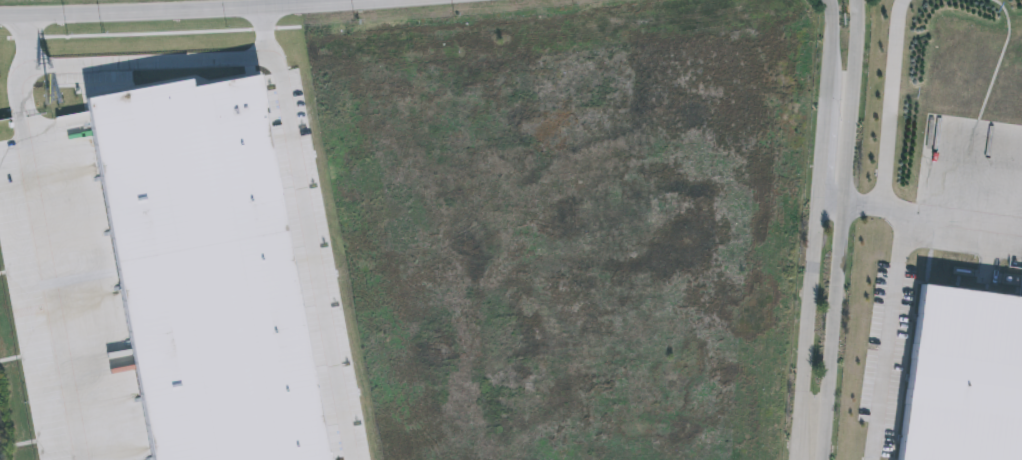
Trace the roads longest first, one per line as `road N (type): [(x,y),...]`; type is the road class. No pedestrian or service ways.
road 1 (residential): [(825,459),(857,0)]
road 2 (residential): [(830,0),(800,459)]
road 3 (secondary): [(0,15),(429,0)]

